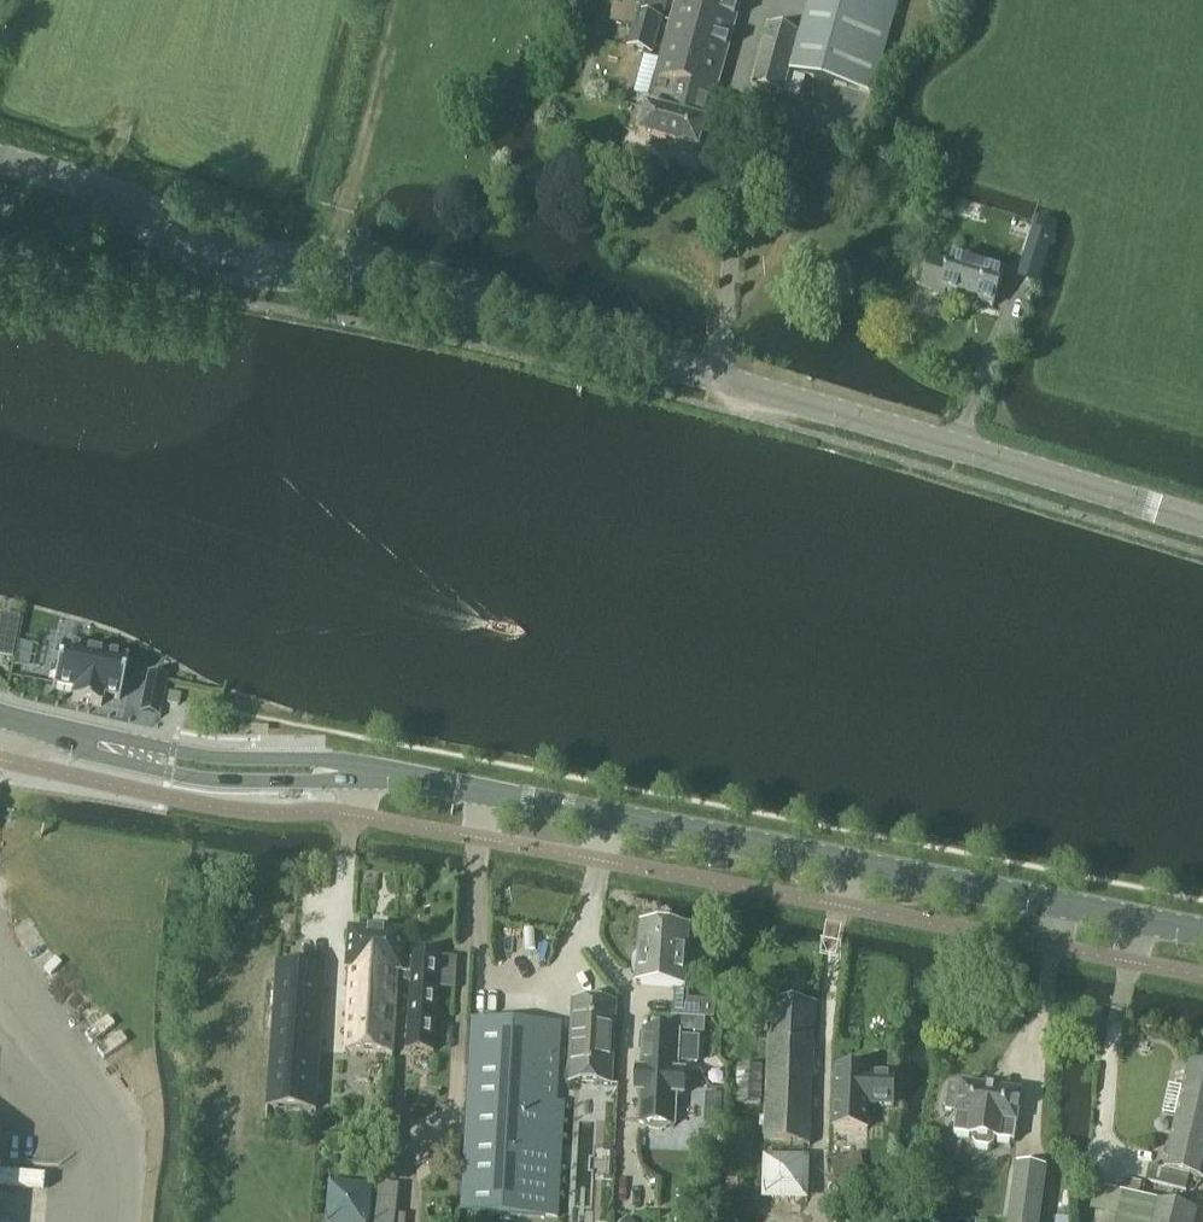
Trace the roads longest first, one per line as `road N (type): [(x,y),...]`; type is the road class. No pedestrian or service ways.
road 1 (tertiary): [(1202,524),(361,270),(329,268)]
road 2 (tertiary): [(456,788),(1202,933)]
road 3 (track): [(712,377),(775,114),(742,106),(767,0)]
road 4 (tertiary): [(119,198),(147,235),(228,273),(274,282),(329,268)]
road 5 (tertiary): [(131,753),(168,774),(209,781),(306,782),(359,770)]
road 6 (tertiary): [(359,770),(310,758),(131,753)]
road 7 (tertiary): [(329,268),(231,245),(165,211),(119,198)]
road 8 (tertiary): [(131,753),(0,714)]
road 9 (tertiary): [(119,198),(0,157)]

